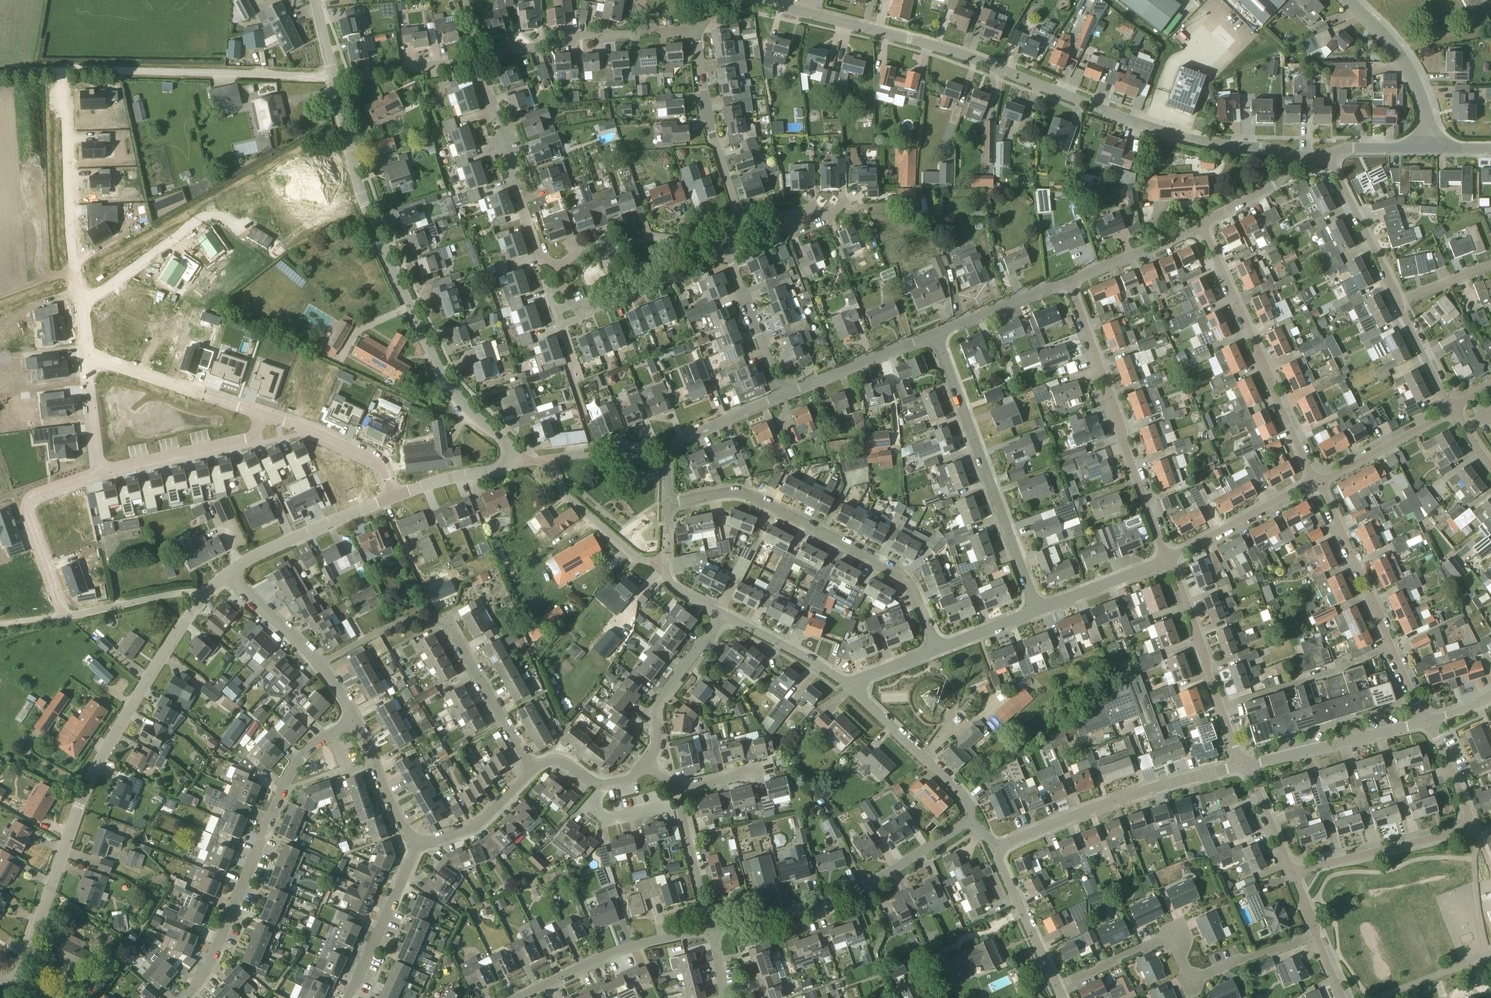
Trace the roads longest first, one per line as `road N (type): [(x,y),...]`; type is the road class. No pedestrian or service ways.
road 1 (tertiary): [(1288,160),(1157,134),(955,54),(743,0)]
road 2 (residential): [(13,984),(106,747),(203,596),(226,574)]
road 3 (residential): [(512,461),(509,445),(439,368),(401,290),(366,208),(333,75)]
road 4 (residential): [(939,650),(899,574),(745,495),(667,506),(669,453)]
road 5 (residential): [(183,997),(215,953),(288,776),(311,748),(358,724)]
road 6 (residential): [(533,769),(445,619),(419,612),(320,665)]
road 7 (residential): [(1170,562),(1067,282)]
road 8 (residential): [(1050,982),(1152,937),(1164,937),(1185,968),(1197,972),(1310,925)]
road 9 (residential): [(1038,612),(935,336)]
road 10 (residential): [(710,927),(827,902),(972,823)]
road 11 (residential): [(1317,483),(1200,229)]
road 12 (residential): [(65,70),(333,75)]
road 13 (residential): [(1426,722),(1317,483)]
road 14 (residential): [(999,849),(1114,799),(1244,767)]
road 15 (residential): [(724,614),(677,590),(665,566),(641,560),(561,491),(552,459)]
road 16 (residential): [(84,303),(65,70)]
road 17 (residential): [(543,274),(476,61)]
road 18 (residential): [(88,357),(299,424)]
road 19 (residential): [(1244,767),(1170,562)]
road 20 (residential): [(100,474),(299,424)]
road 21 (track): [(0,625),(203,596)]
road 22 (residential): [(737,226),(703,102),(694,27)]
road 23 (residential): [(521,997),(626,947),(710,927)]
road 24 (residential): [(66,614),(25,507),(32,494),(100,474)]
road 25 (residential): [(1244,767),(1426,722)]
road 26 (residential): [(972,823),(964,796),(853,689)]
road 27 (residential): [(1466,825),(1291,872)]
road 28 (residential): [(226,574),(390,499)]
road 29 (residential): [(1430,150),(1423,105),(1403,60),(1345,0)]
road 30 (residential): [(653,760),(655,709),(724,614)]
road 31 (residential): [(1170,562),(1317,483)]
road 32 (residential): [(350,997),(415,845)]
road 33 (residential): [(782,394),(935,336)]
road 34 (residential): [(476,61),(635,34)]
road 35 (residential): [(1401,304),(1333,158)]
road 36 (residential): [(213,213),(84,303)]
road 37 (residential): [(782,394),(727,248)]
road 38 (residential): [(1317,483),(1450,409)]
road 39 (residential): [(853,689),(724,614)]
road 40 (residential): [(554,314),(648,283),(659,272),(664,241)]
road 41 (residential): [(533,769),(470,829),(415,845)]
road 42 (residential): [(333,75),(476,61)]
road 43 (residential): [(1067,282),(1200,229)]
road 44 (residential): [(935,336),(1067,282)]
road 45 (residential): [(1050,982),(999,849)]
road 46 (residential): [(1038,612),(1170,562)]
road 47 (residential): [(299,424),(384,456),(390,499)]
road 48 (residential): [(415,845),(358,724)]
road 49 (residential): [(543,274),(573,248),(642,236),(664,241)]
road 50 (residential): [(320,665),(226,574)]
road 51 (residential): [(669,453),(679,438),(782,394)]
road 52 (residential): [(710,927),(678,802)]
road 53 (residential): [(390,499),(512,461)]

